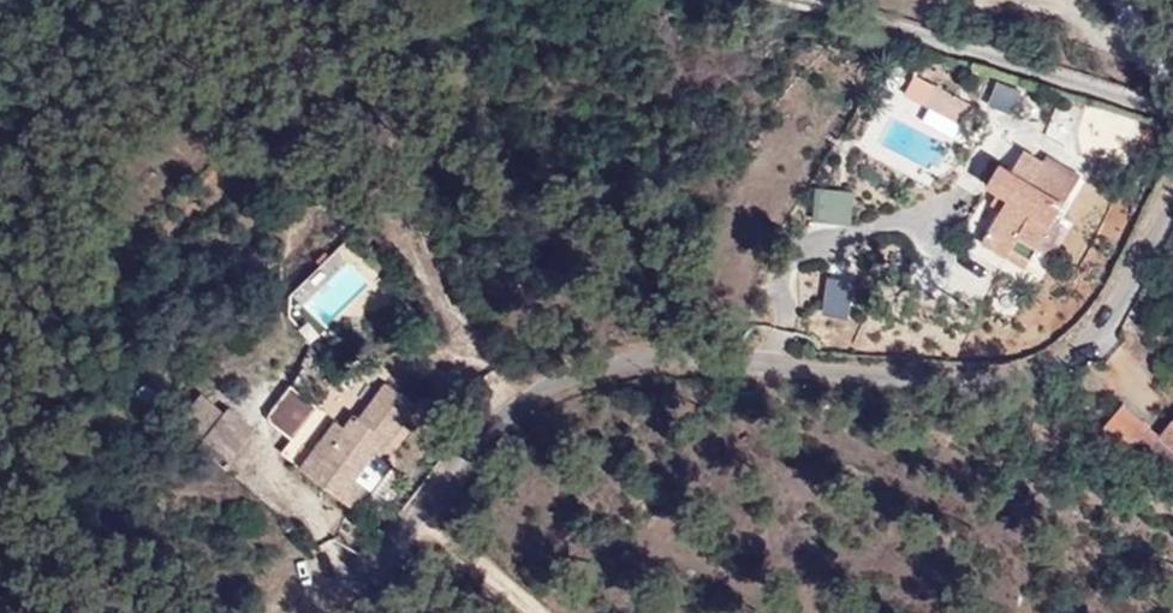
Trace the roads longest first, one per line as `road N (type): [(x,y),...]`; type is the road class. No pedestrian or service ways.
road 1 (residential): [(290,612),(375,549),(469,440),(548,389),(588,373),(689,357),(935,383),(1072,352),(1129,282),(1172,197)]

